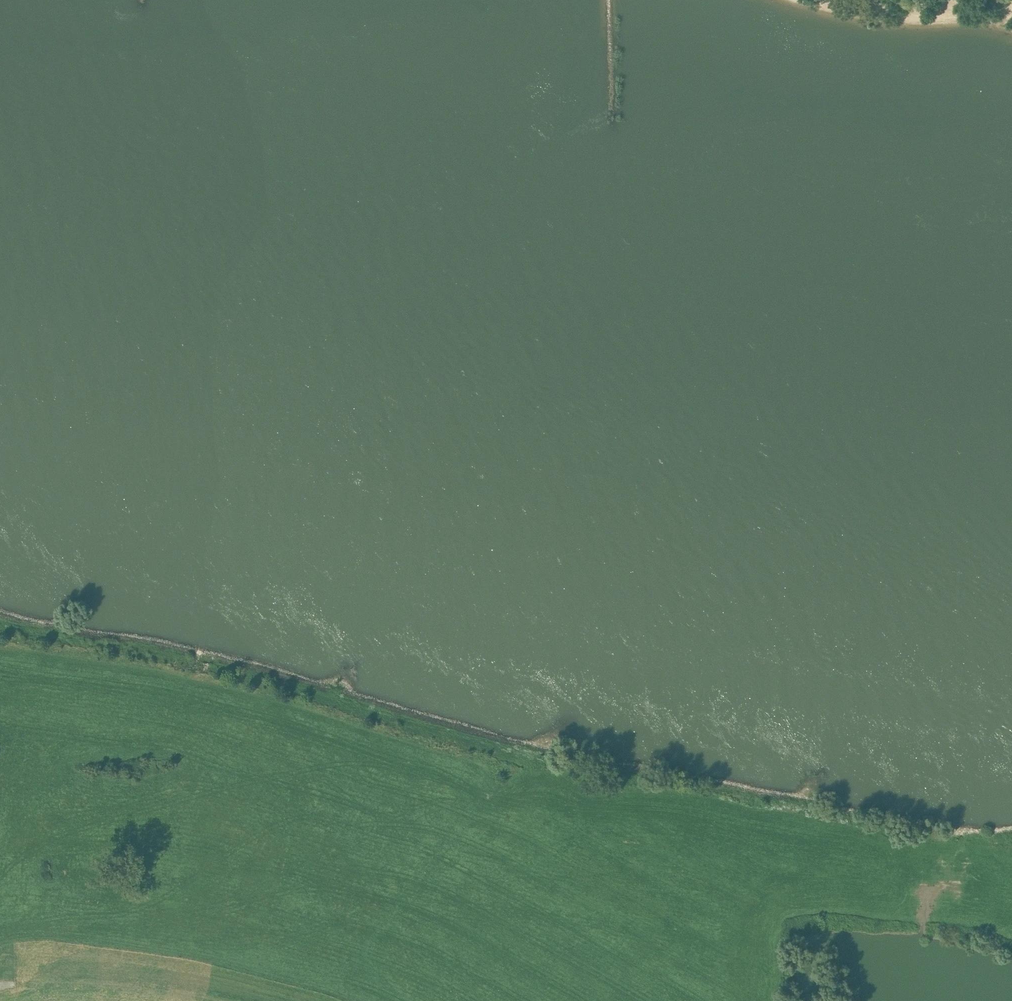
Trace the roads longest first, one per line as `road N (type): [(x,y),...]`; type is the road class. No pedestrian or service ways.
road 1 (track): [(218,1000),(83,981),(0,984)]

